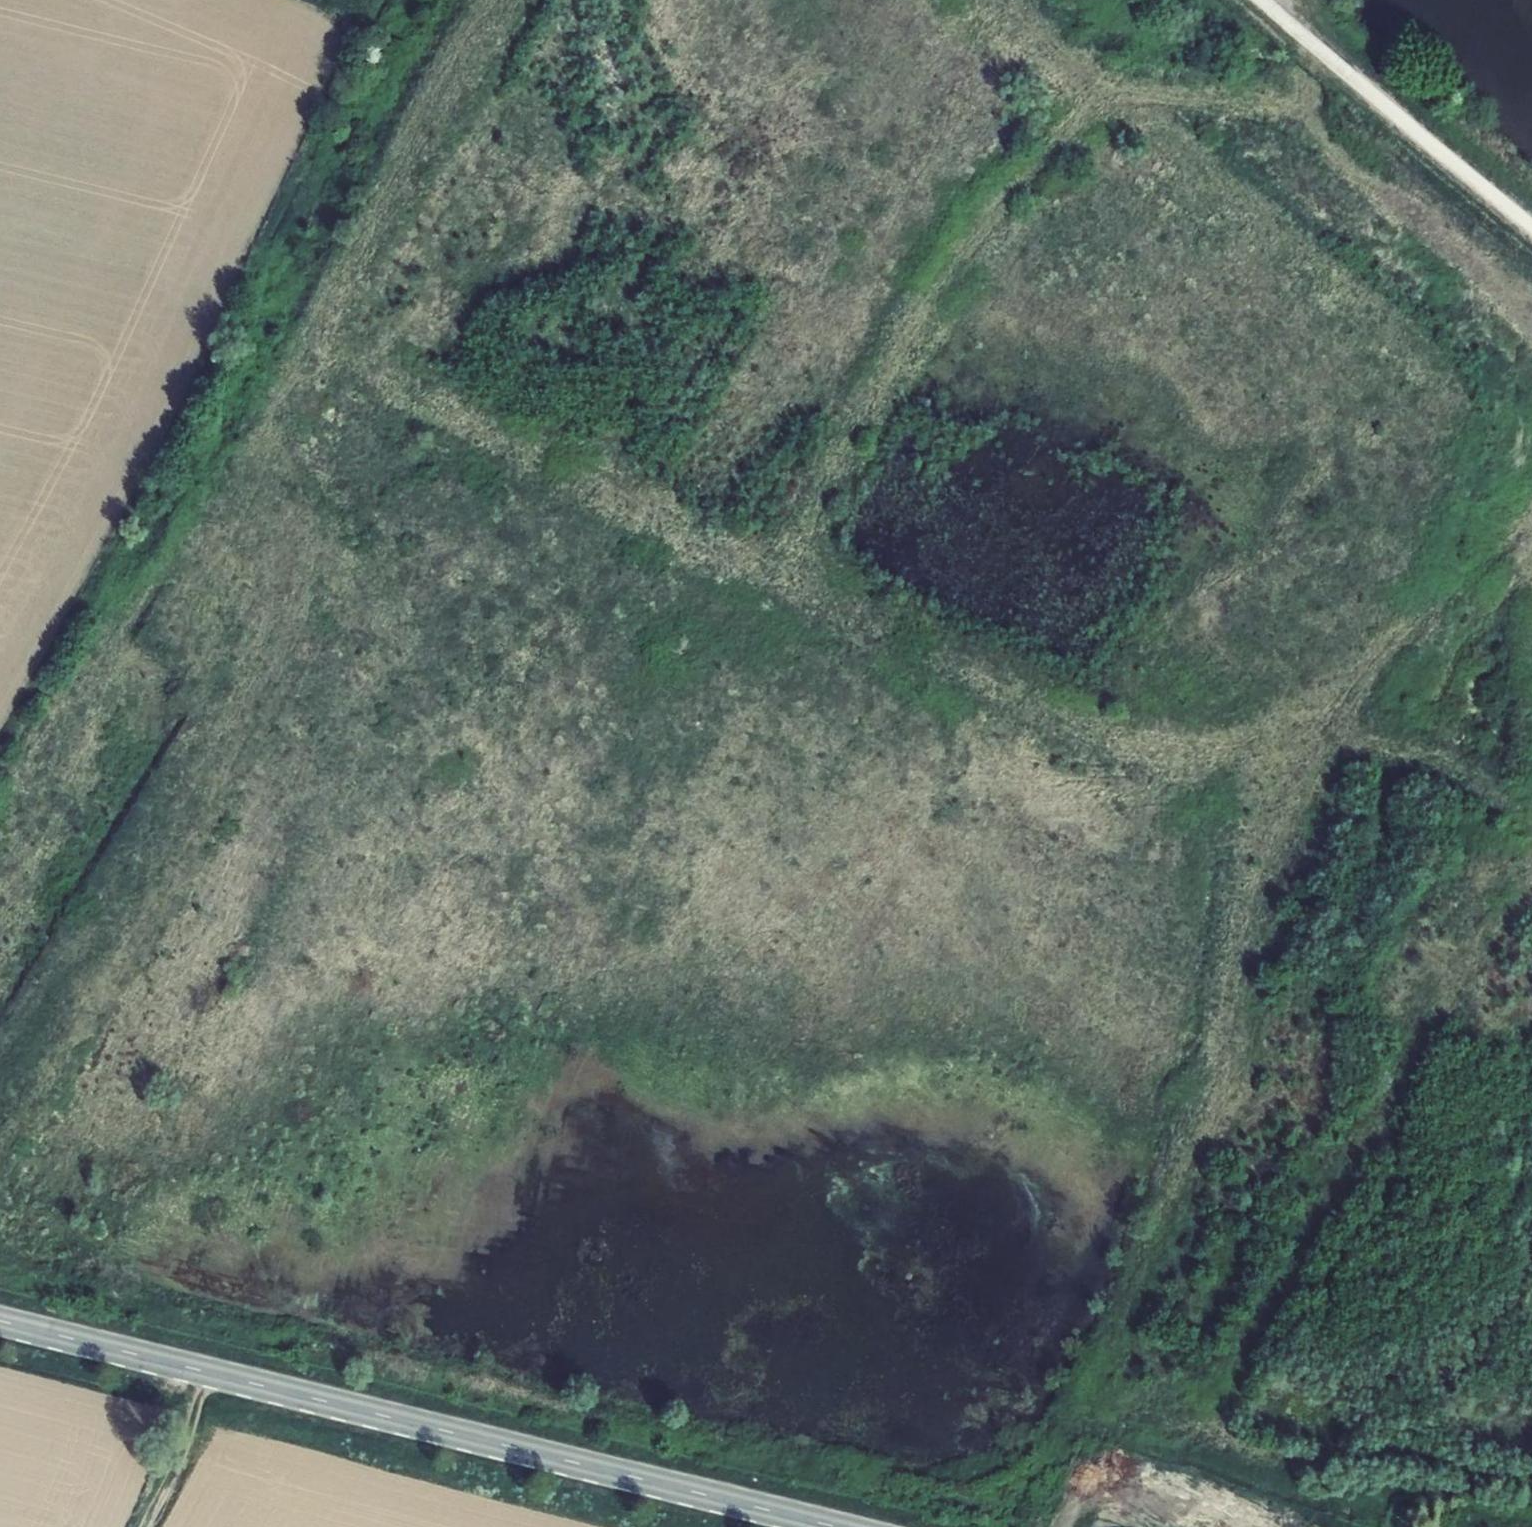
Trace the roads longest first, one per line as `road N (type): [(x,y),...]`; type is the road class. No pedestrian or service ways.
road 1 (secondary): [(0,1321),(835,1526)]
road 2 (track): [(1531,315),(1312,157),(1304,81),(1318,50)]

